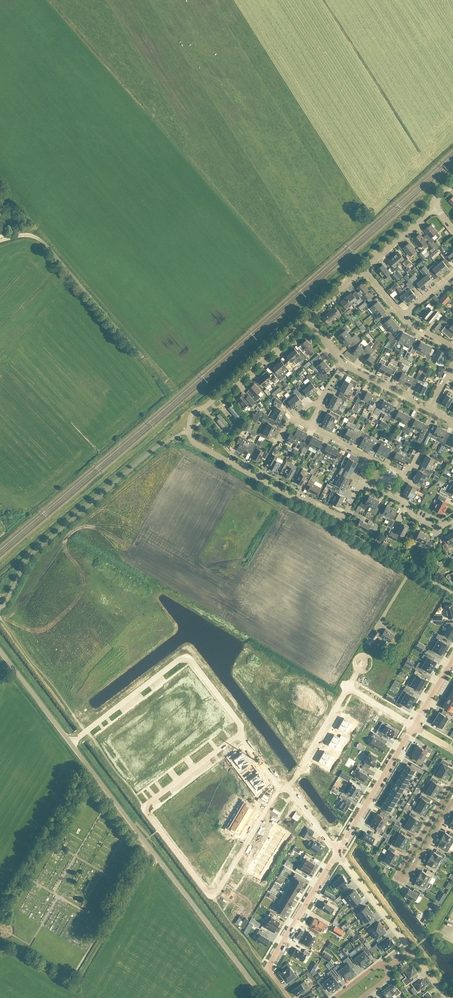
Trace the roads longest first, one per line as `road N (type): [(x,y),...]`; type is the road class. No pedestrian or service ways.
road 1 (residential): [(364,481),(343,519),(190,439),(194,412),(306,319)]
road 2 (residential): [(240,735),(147,804),(207,893),(219,891),(279,788)]
road 3 (unclassified): [(261,997),(70,743)]
road 4 (unclassified): [(173,394),(38,237),(0,241)]
road 5 (residential): [(240,735),(186,657),(70,743)]
road 6 (residential): [(452,802),(406,880),(398,875),(452,784)]
road 7 (residential): [(414,726),(348,688),(288,788)]
road 8 (residential): [(338,853),(268,969),(290,997)]
road 9 (residential): [(414,726),(338,853)]
road 10 (residential): [(412,951),(338,853)]

